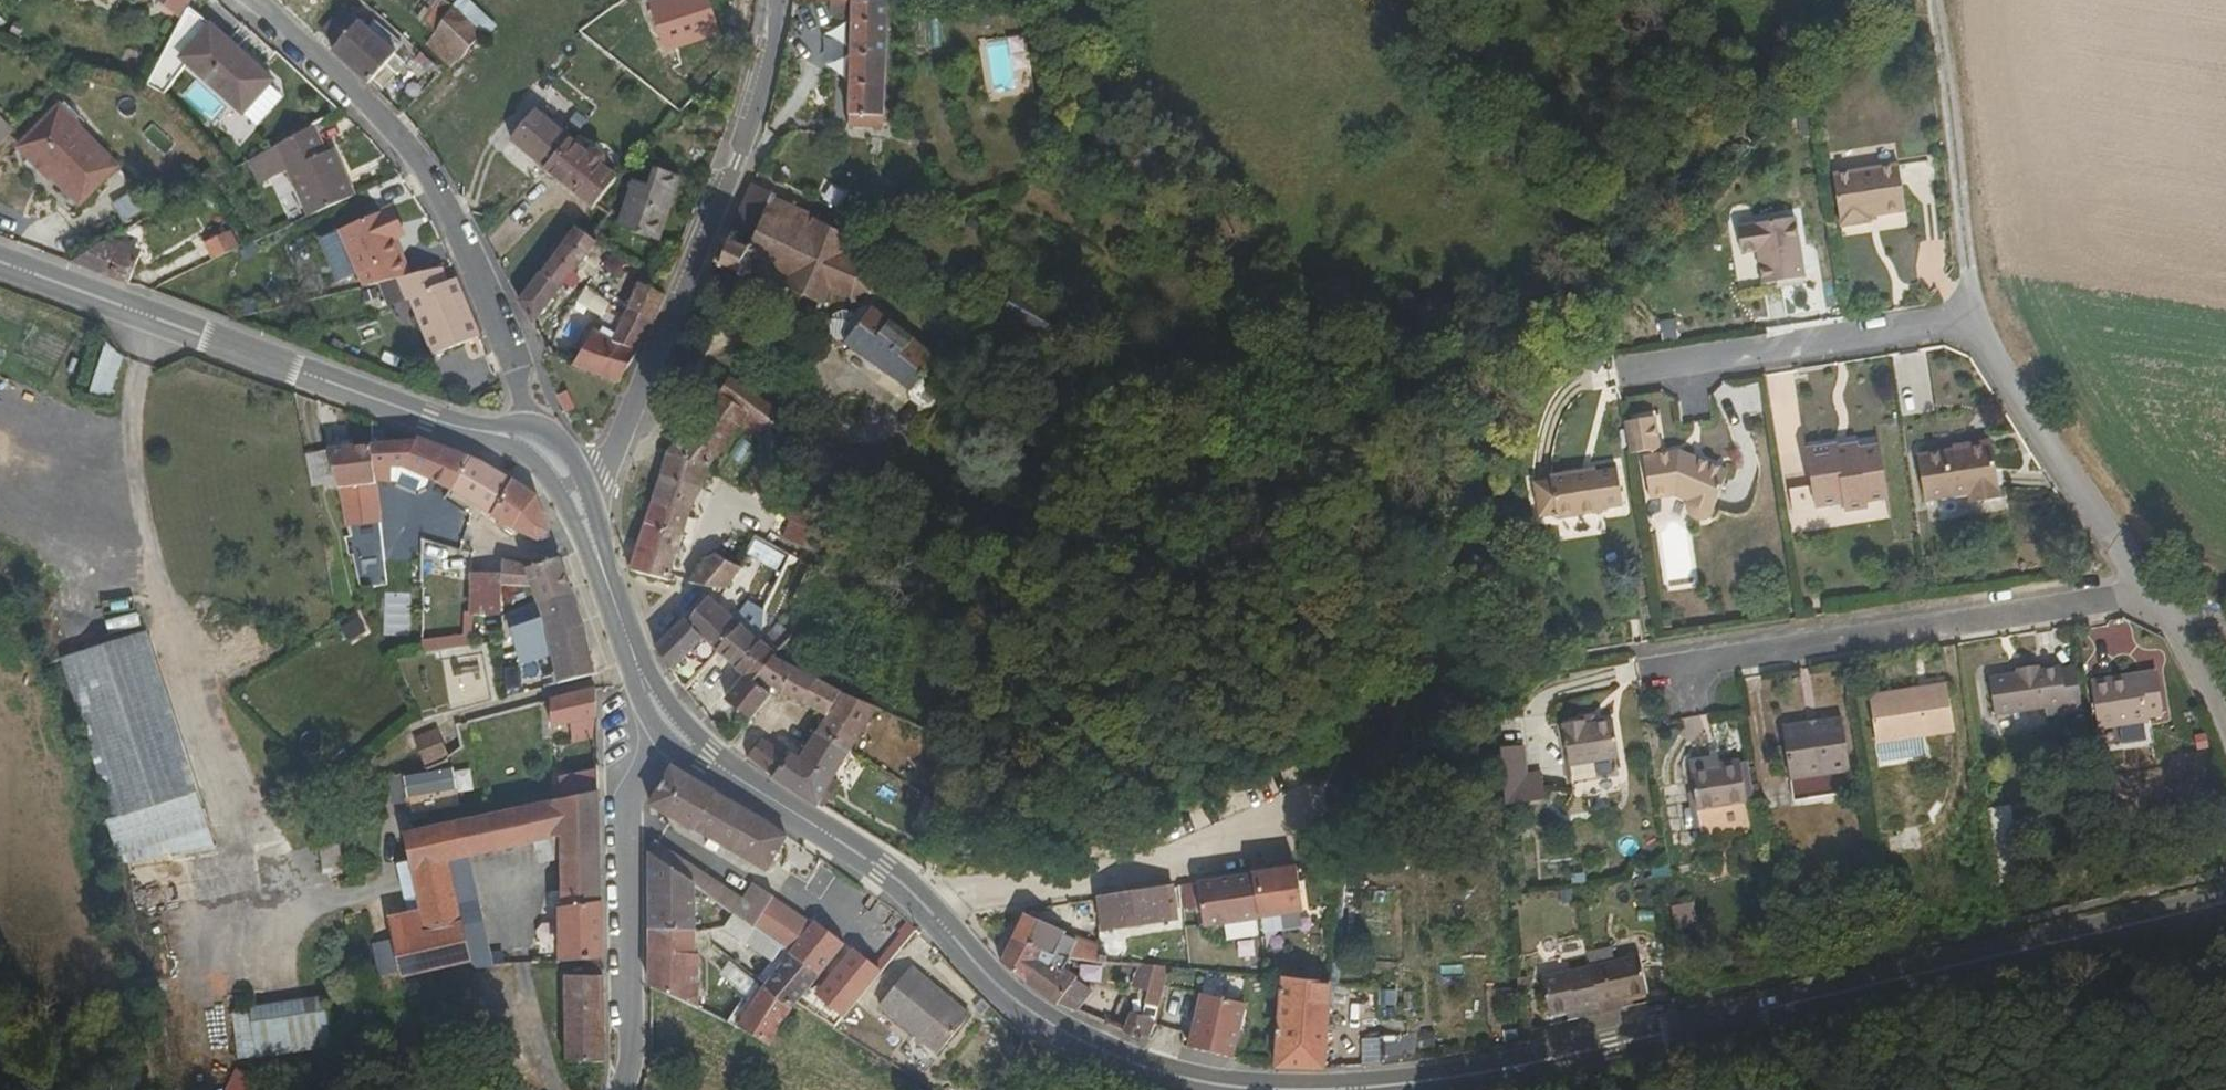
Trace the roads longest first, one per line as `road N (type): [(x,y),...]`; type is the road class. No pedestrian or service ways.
road 1 (primary): [(1362,1089),(1612,1046),(2225,901)]
road 2 (primary): [(669,724),(927,905),(1025,1011),(1171,1079),(1247,1089)]
road 3 (primary): [(0,264),(431,419),(531,442)]
road 4 (residential): [(573,486),(604,472),(764,92),(775,0)]
road 5 (residential): [(531,442),(515,368),(434,190),(360,99),(257,0)]
road 6 (residential): [(1968,322),(2154,593),(2225,726)]
road 7 (unclassified): [(669,724),(627,801),(633,1052),(623,1089)]
road 8 (track): [(1933,0),(1968,322)]
road 9 (primary): [(573,486),(669,724)]

